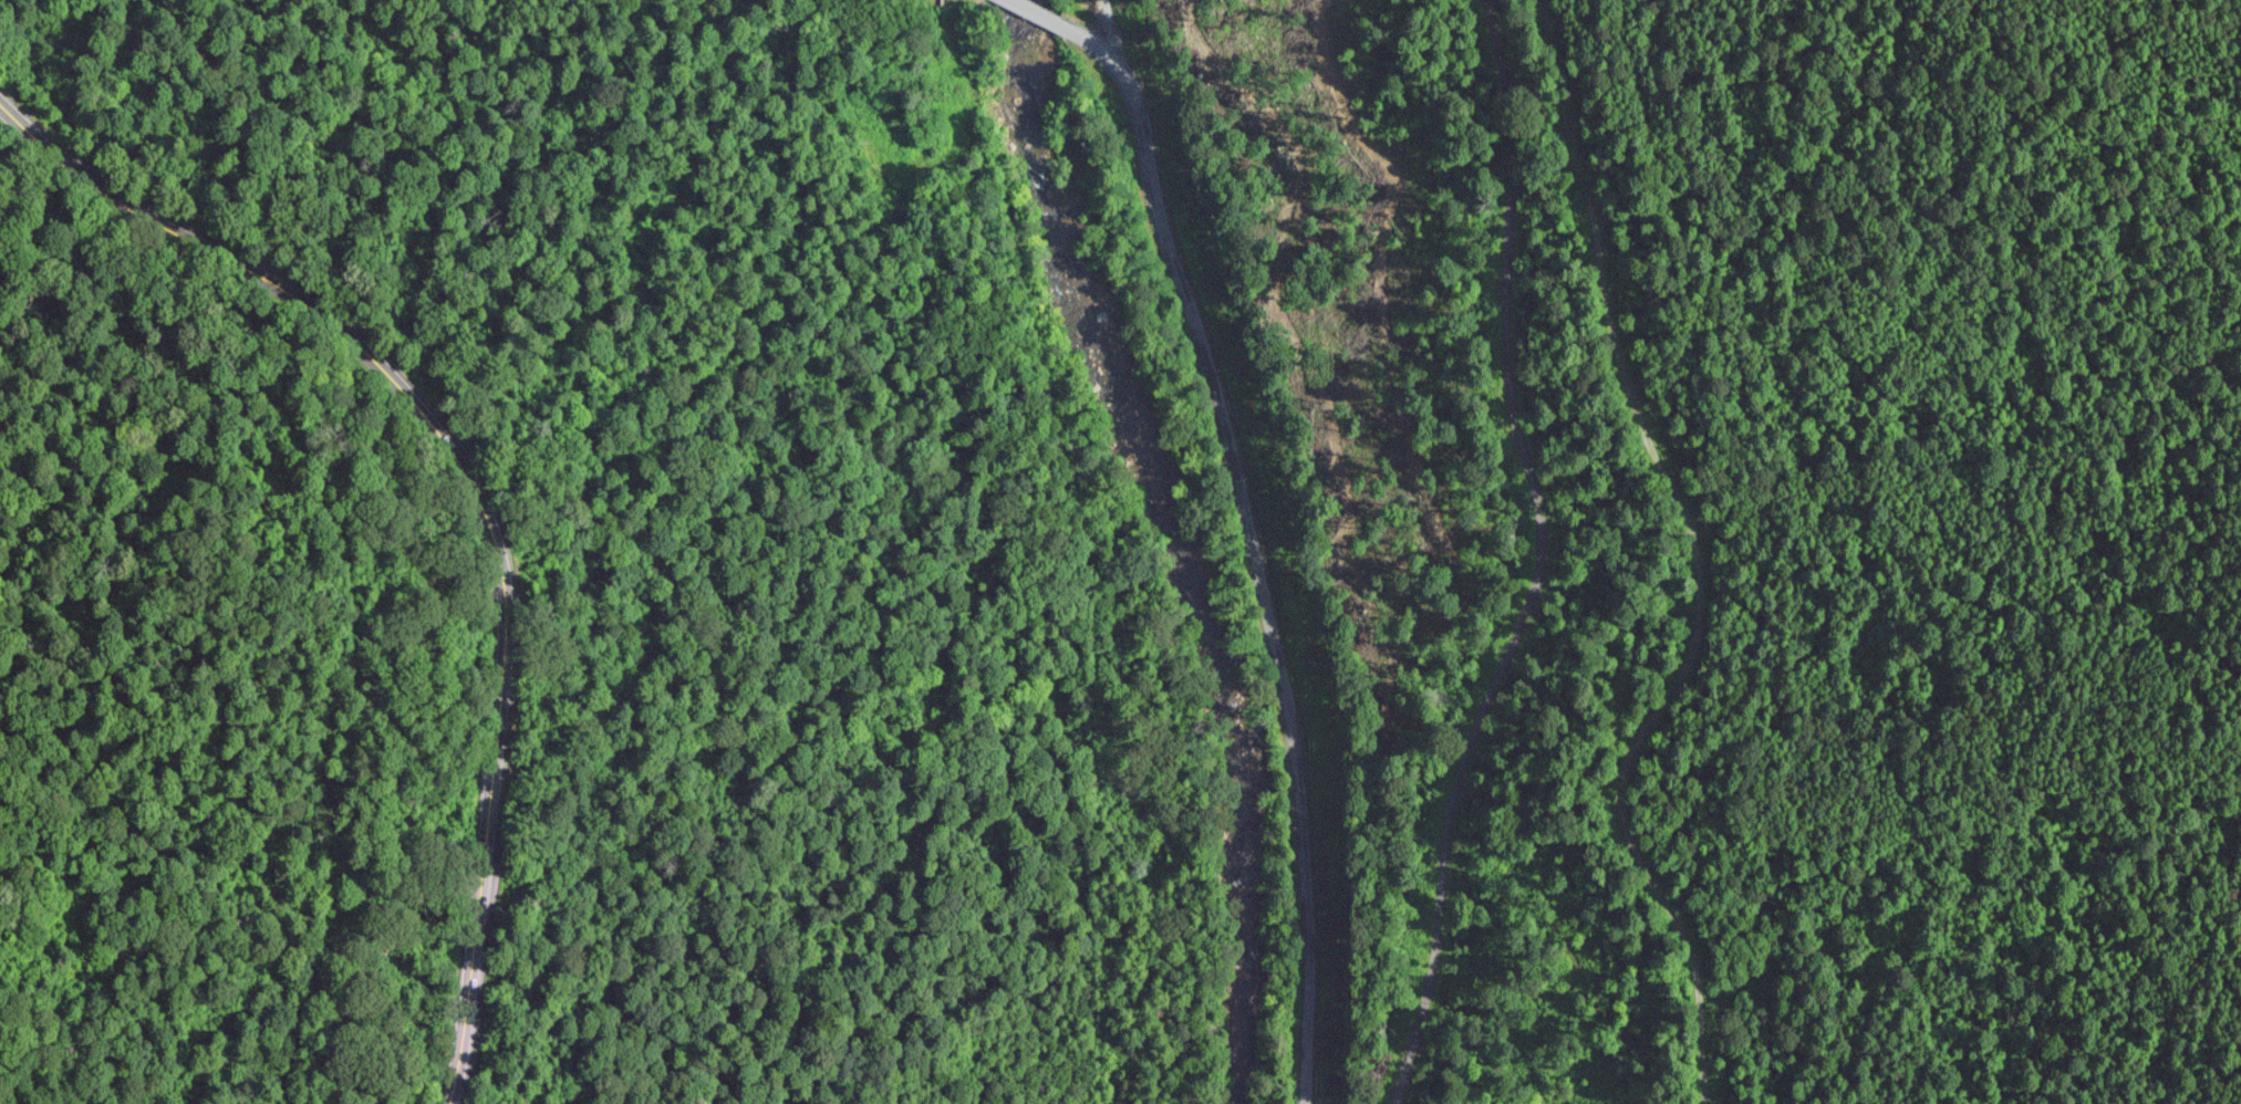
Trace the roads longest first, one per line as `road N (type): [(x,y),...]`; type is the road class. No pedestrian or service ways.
road 1 (secondary): [(449,1103),(495,832),(509,606),(501,537),(469,466),(332,321),(0,98)]
road 2 (residential): [(1304,1103),(1298,773),(1241,491),(1160,210),(1132,80),(1099,42),(1019,0)]

